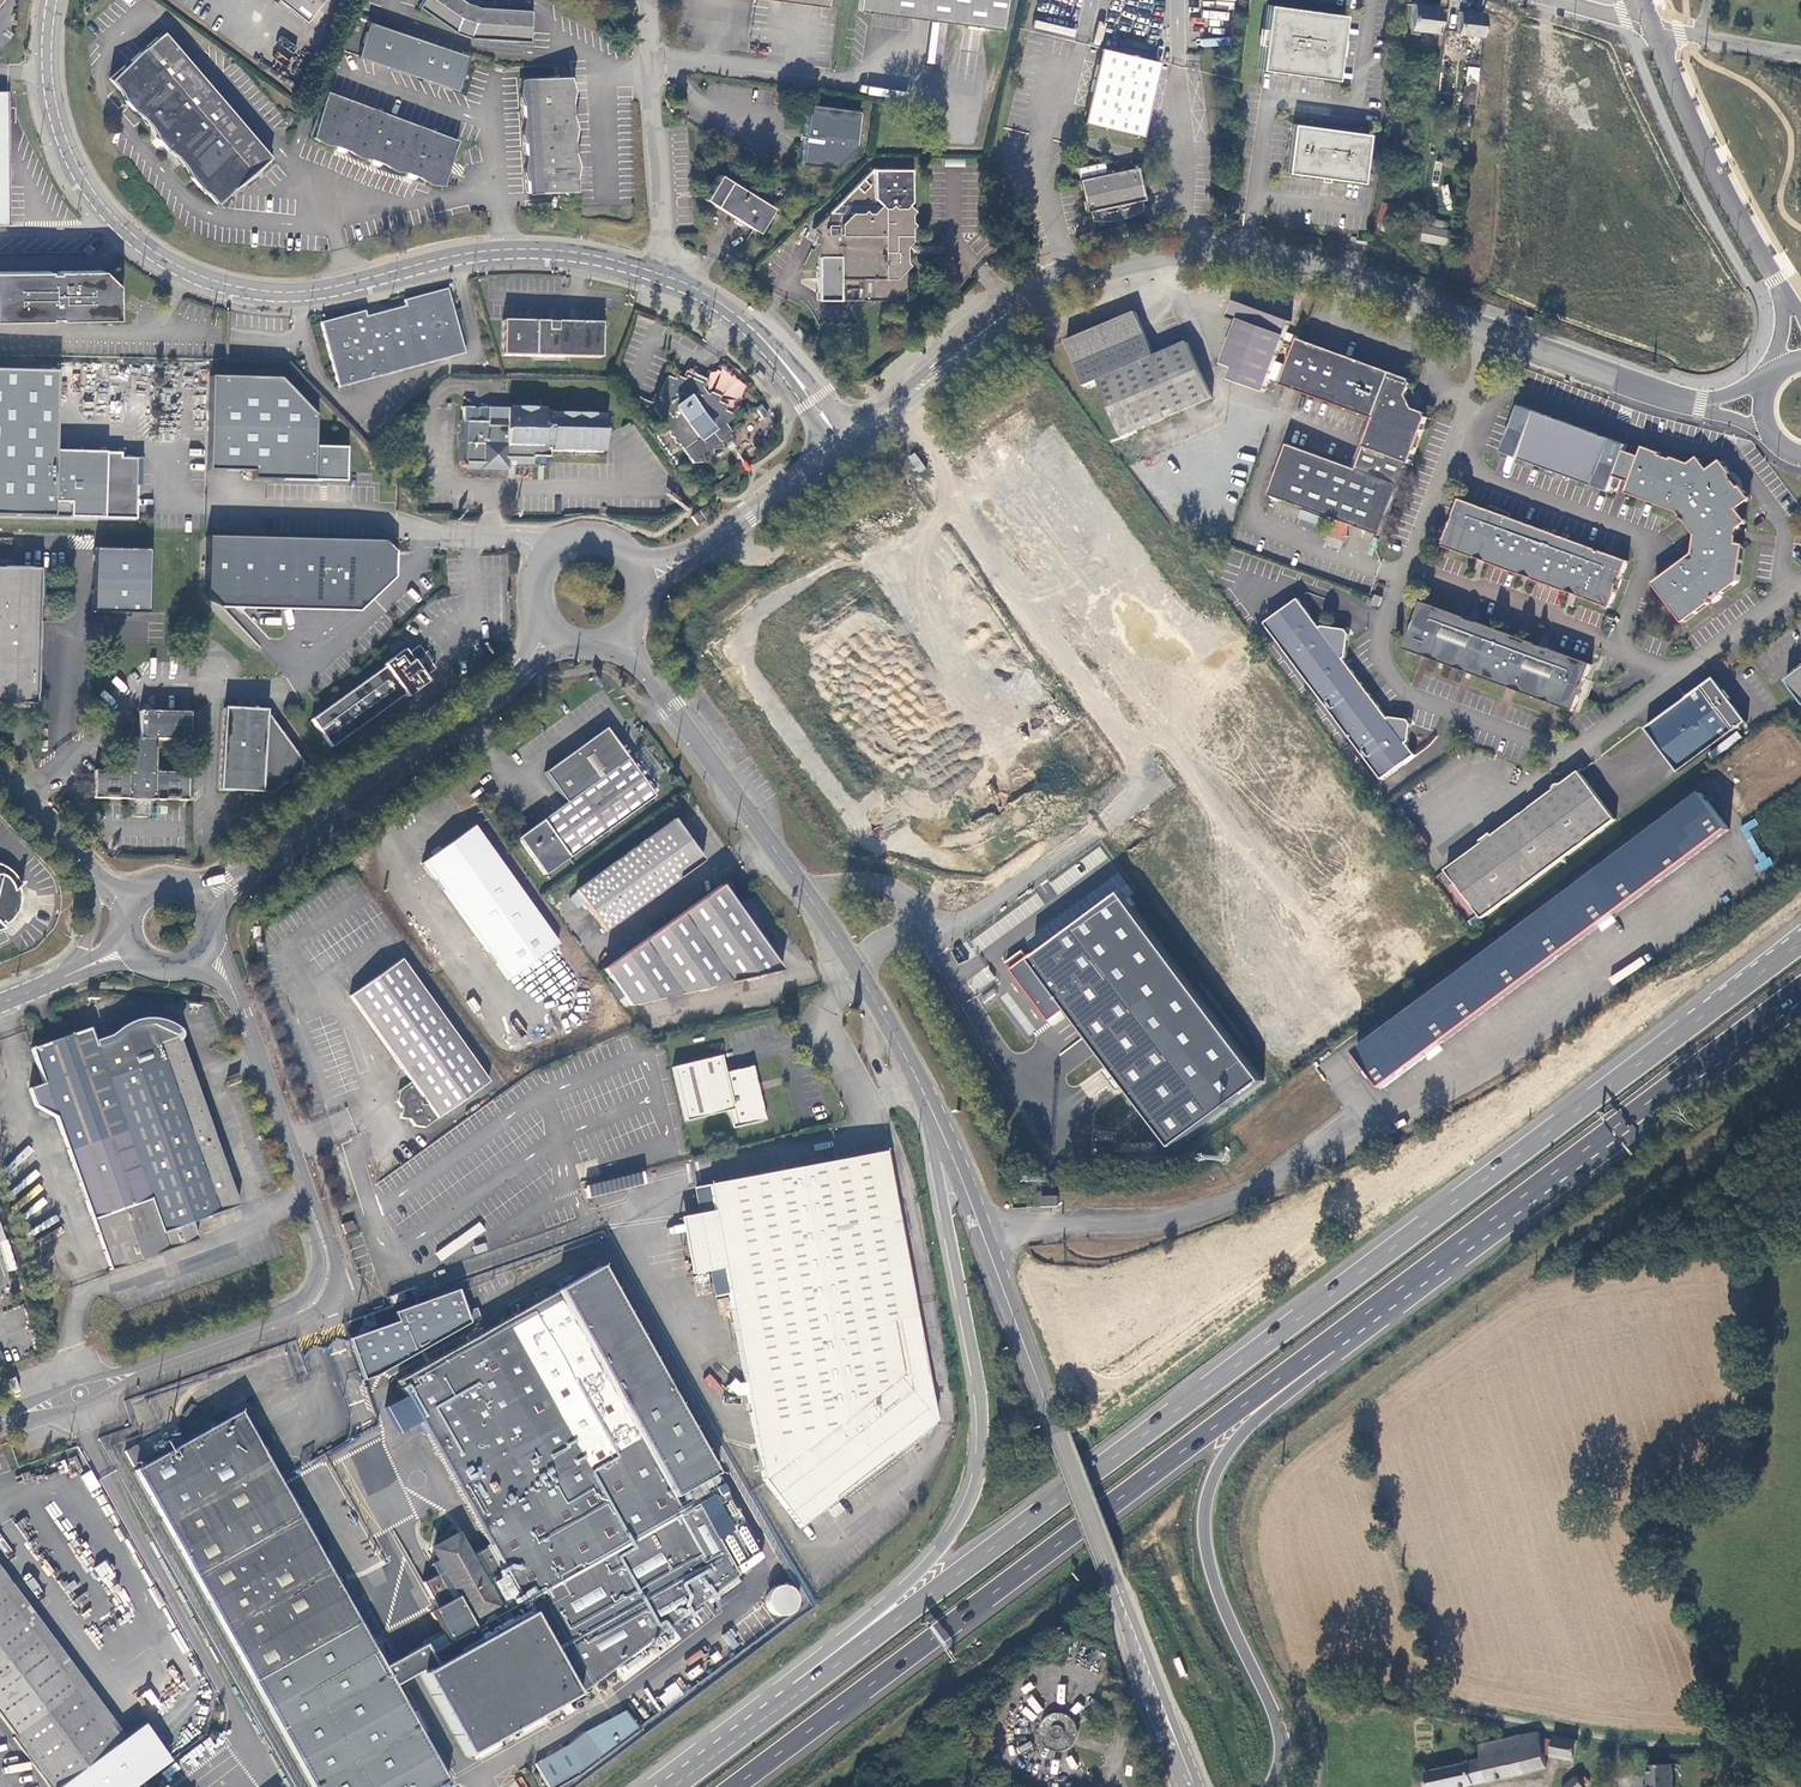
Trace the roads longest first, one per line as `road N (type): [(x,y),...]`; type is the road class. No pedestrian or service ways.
road 1 (trunk): [(1800,942),(805,1690)]
road 2 (tertiary): [(1707,405),(1280,258),(1193,250),(1041,291),(897,404)]
road 3 (tertiary): [(661,273),(528,248),(454,255),(305,290),(238,286),(184,268),(115,217),(78,165),(52,73),(57,0)]
road 4 (unclassified): [(0,1421),(345,1303),(244,1016),(204,953)]
road 5 (tertiary): [(924,1094),(1192,1786)]
road 6 (unclassified): [(897,404),(941,466),(957,515),(1132,755),(1135,776),(1132,795),(1086,837),(965,918),(941,920),(913,902)]
road 7 (trunk): [(733,1786),(1317,1350)]
road 8 (trunk): [(924,1094),(970,1428),(966,1486),(937,1542),(805,1690)]
road 9 (trunk): [(1317,1350),(1800,988)]
road 10 (track): [(1733,1745),(1650,1745),(1311,1686),(1318,1786)]
road 11 (trunk): [(1282,1786),(1281,1733),(1211,1576),(1203,1514),(1225,1456),(1299,1382),(1317,1350)]
road 12 (tertiary): [(553,626),(527,671),(210,908)]
road 13 (tertiary): [(623,633),(805,892)]
road 14 (unclassified): [(1650,25),(1706,159),(1784,292)]
road 15 (unclassified): [(646,0),(661,273)]
road 16 (tertiary): [(849,443),(758,333),(711,297),(661,273)]
road 17 (tertiary): [(849,443),(708,543),(635,570)]
road 18 (trunk): [(805,1690),(673,1786)]
road 19 (tertiary): [(635,570),(600,546),(559,557),(544,583),(553,626)]
road 20 (residential): [(1800,52),(1681,37),(1650,25)]
road 21 (tertiary): [(858,971),(924,1094)]
road 22 (tertiary): [(93,871),(0,768)]

